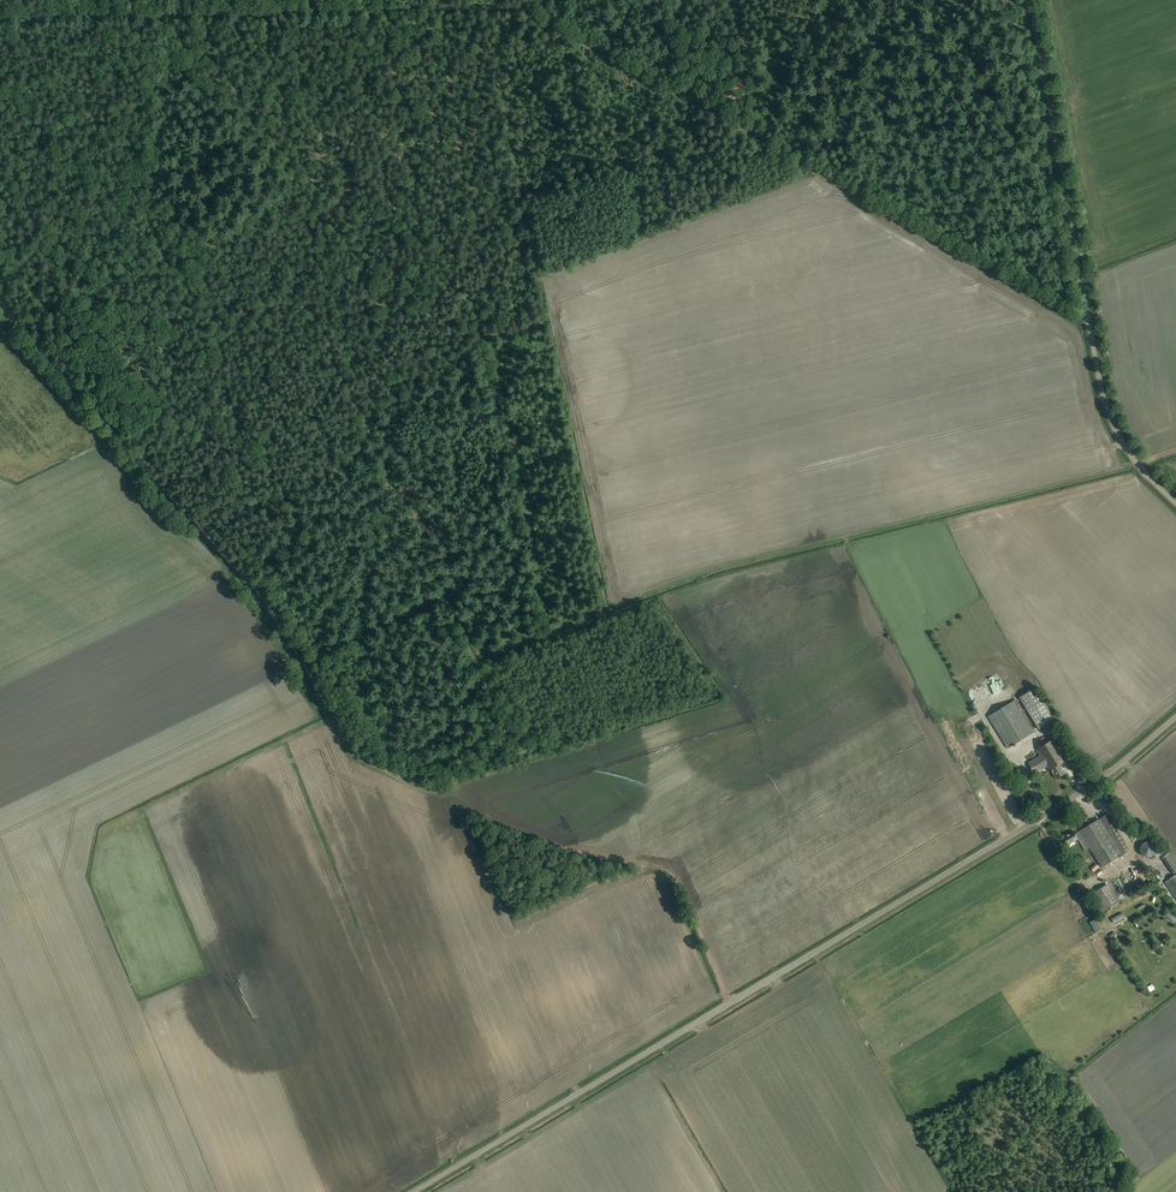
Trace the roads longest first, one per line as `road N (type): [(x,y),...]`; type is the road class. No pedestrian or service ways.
road 1 (unclassified): [(414,1191),(1069,800),(1175,716)]
road 2 (track): [(730,1003),(670,871),(567,845),(352,753),(295,654)]
road 3 (unclassified): [(1175,504),(1128,451),(1107,410),(1031,0)]
road 4 (track): [(1089,320),(750,135)]
road 5 (track): [(750,135),(515,5)]
road 6 (track): [(30,339),(177,505)]
road 7 (track): [(177,505),(244,577),(295,654)]
road 8 (track): [(349,12),(161,17)]
road 9 (track): [(161,17),(0,17)]

